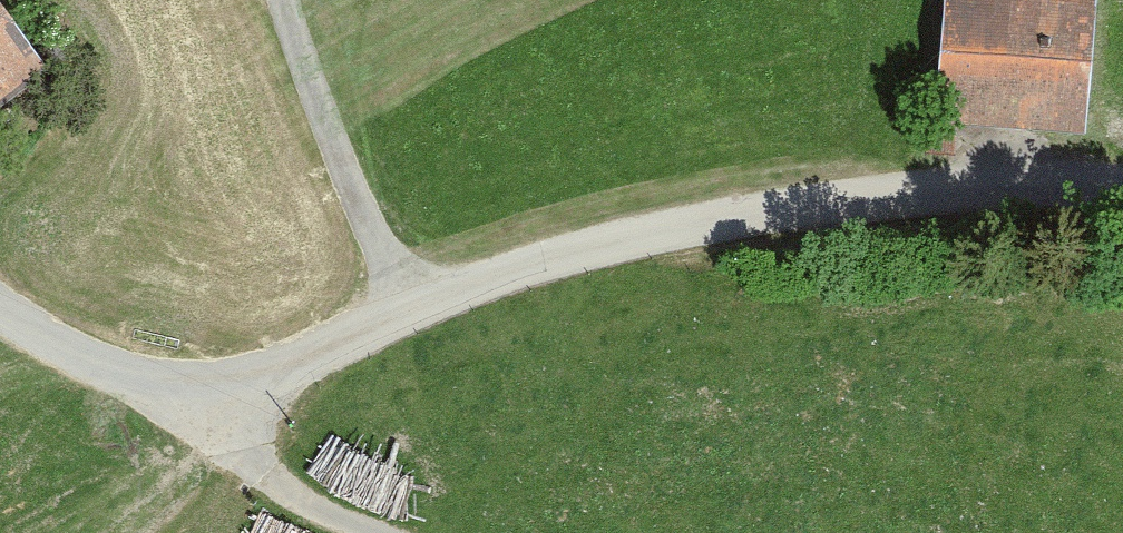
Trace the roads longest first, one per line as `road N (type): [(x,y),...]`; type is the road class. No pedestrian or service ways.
road 1 (unclassified): [(1122,207),(940,203),(650,233),(408,314),(185,416),(32,332),(0,305)]
road 2 (track): [(185,416),(452,493),(668,532)]

